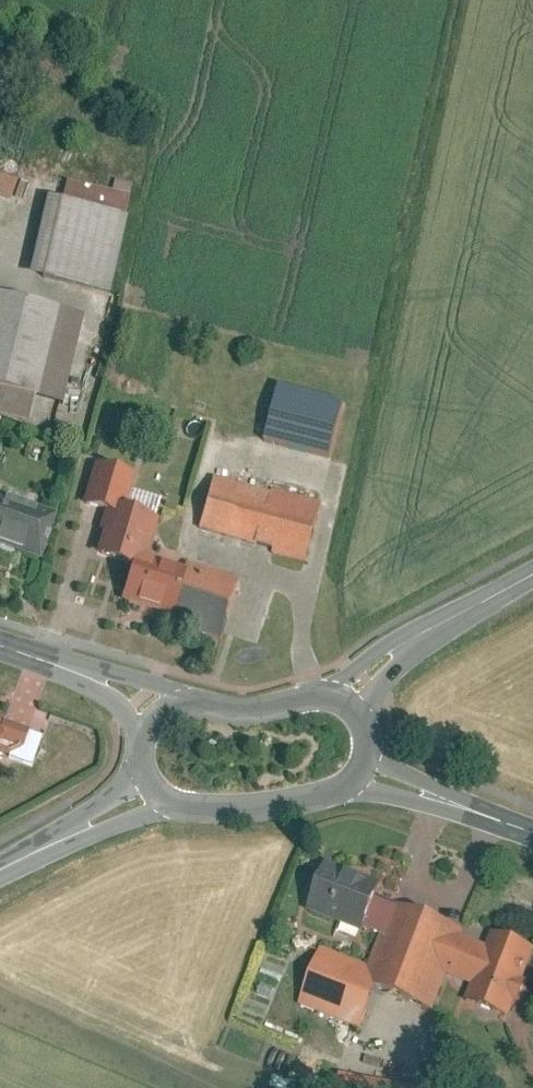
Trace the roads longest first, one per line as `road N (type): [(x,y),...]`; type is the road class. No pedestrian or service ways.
road 1 (tertiary): [(148,789),(179,808),(266,811),(315,800),(363,772)]
road 2 (tertiary): [(345,696),(395,650),(532,571)]
road 3 (tertiary): [(345,696),(166,713)]
road 4 (tertiary): [(0,646),(166,713)]
road 5 (tertiary): [(363,772),(532,829)]
road 6 (tertiary): [(0,870),(148,789)]

